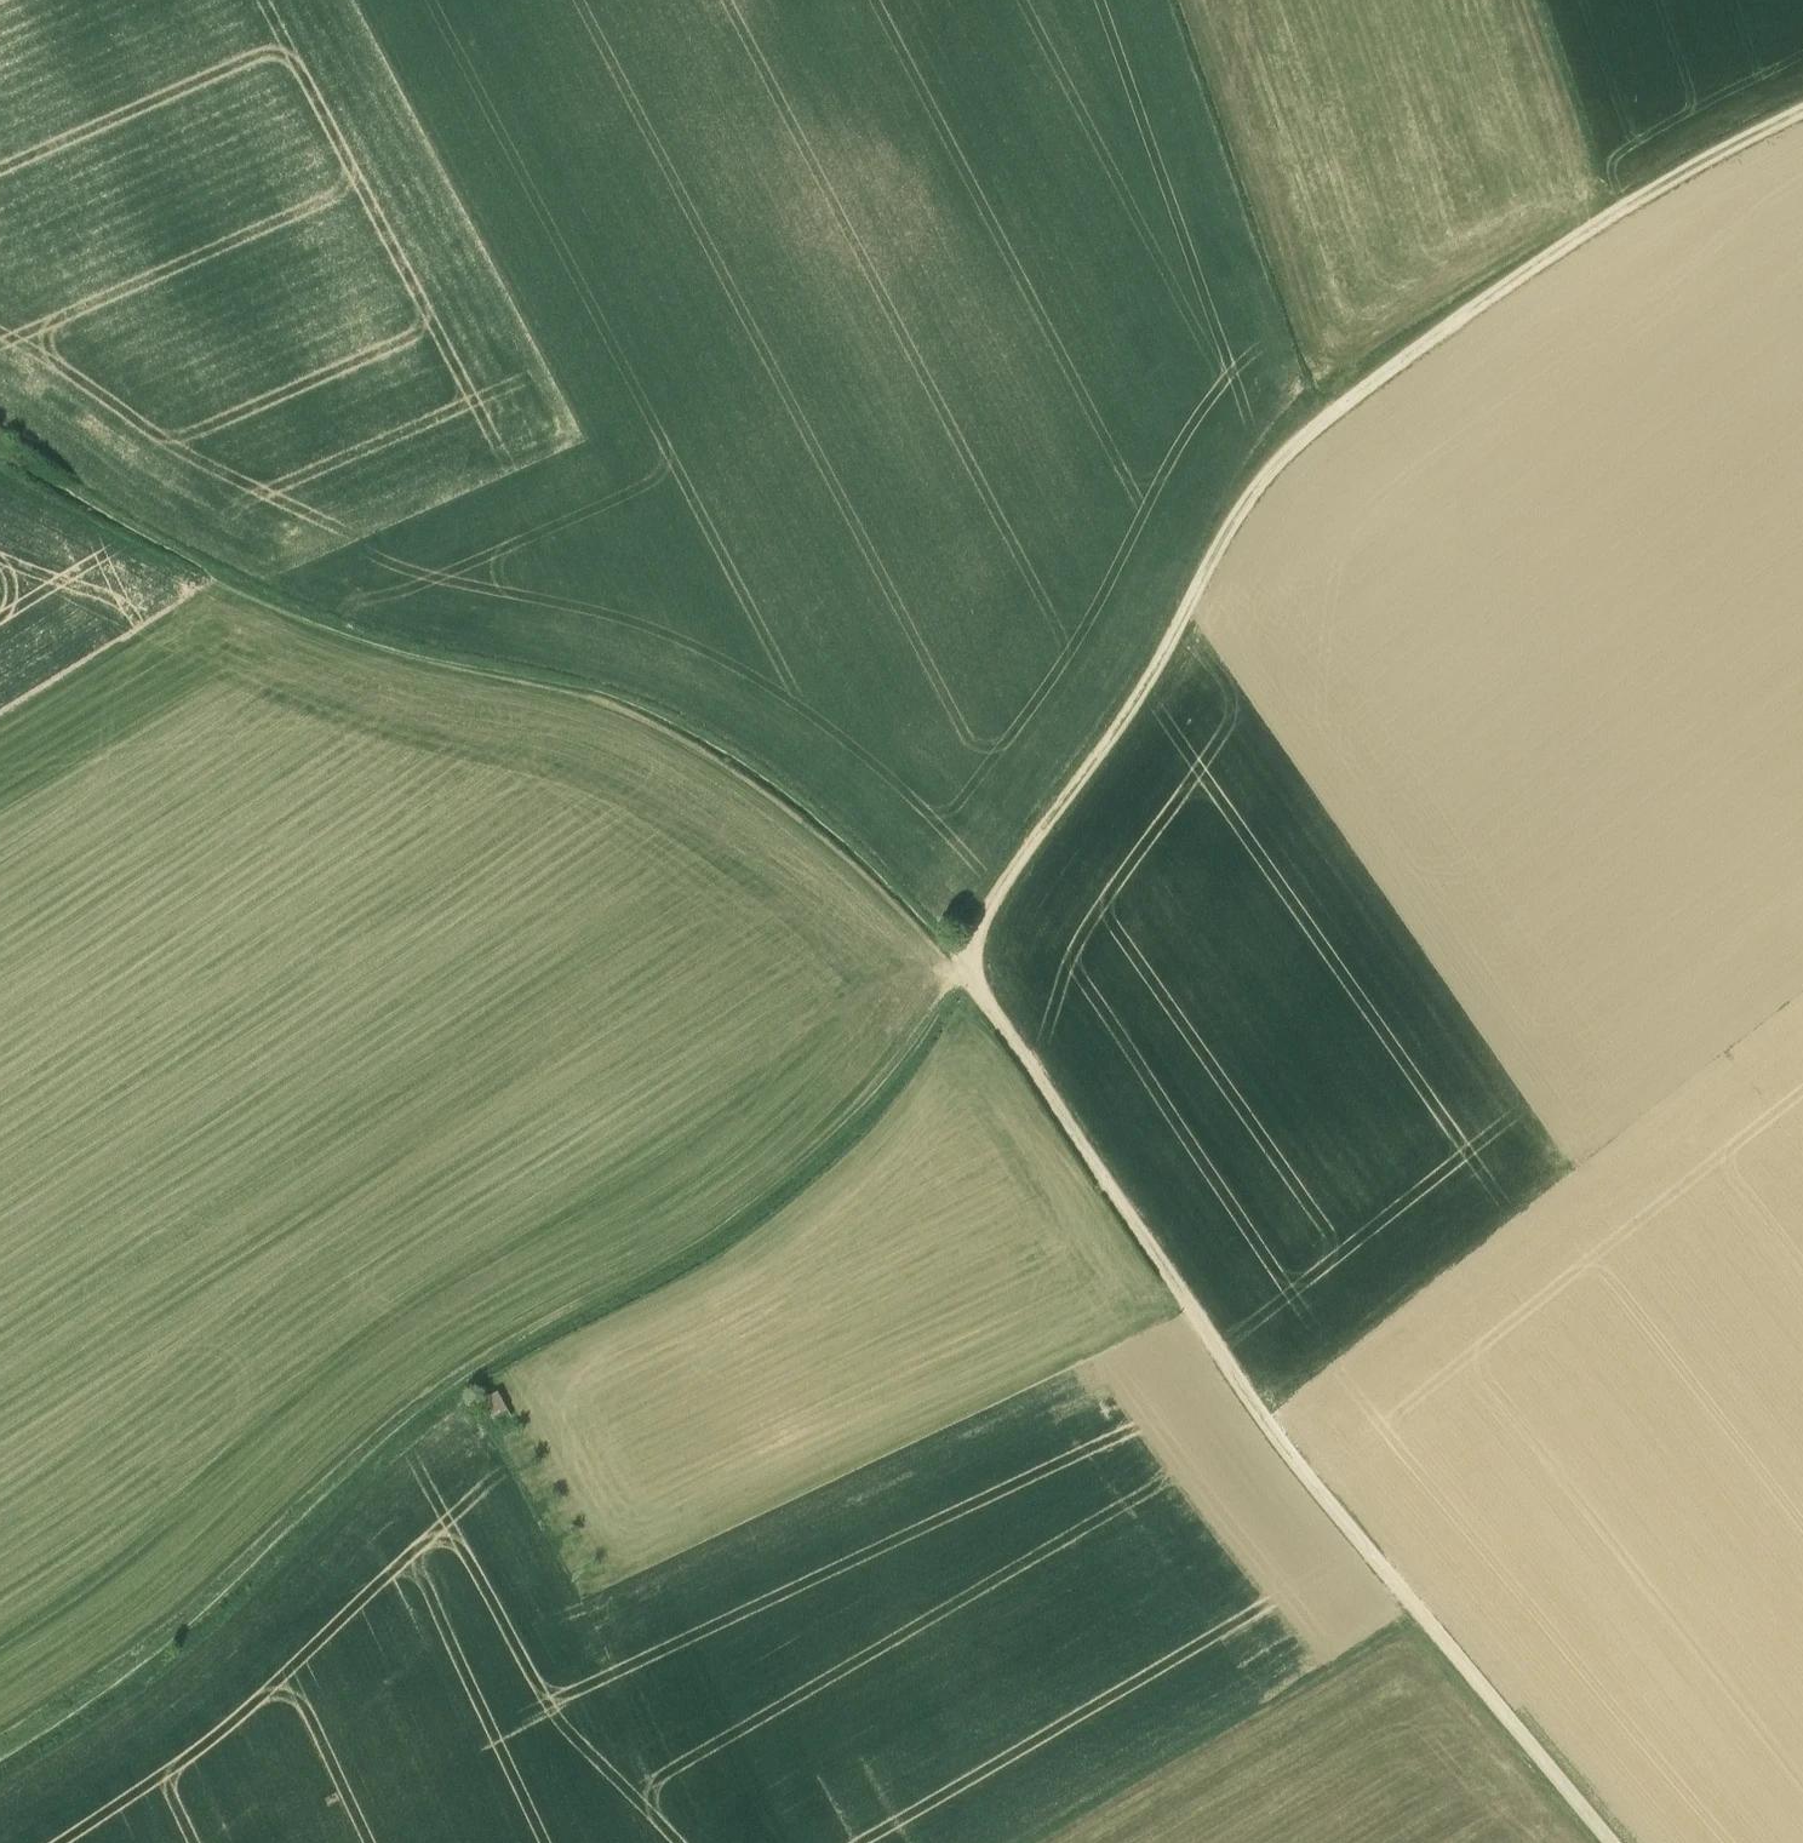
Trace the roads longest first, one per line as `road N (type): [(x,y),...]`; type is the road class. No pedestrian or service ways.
road 1 (track): [(965,959),(1020,858),(1151,675),(1244,501),(1292,439),(1348,389),(1597,221),(1802,109)]
road 2 (track): [(965,959),(1249,1398),(1613,1842)]

